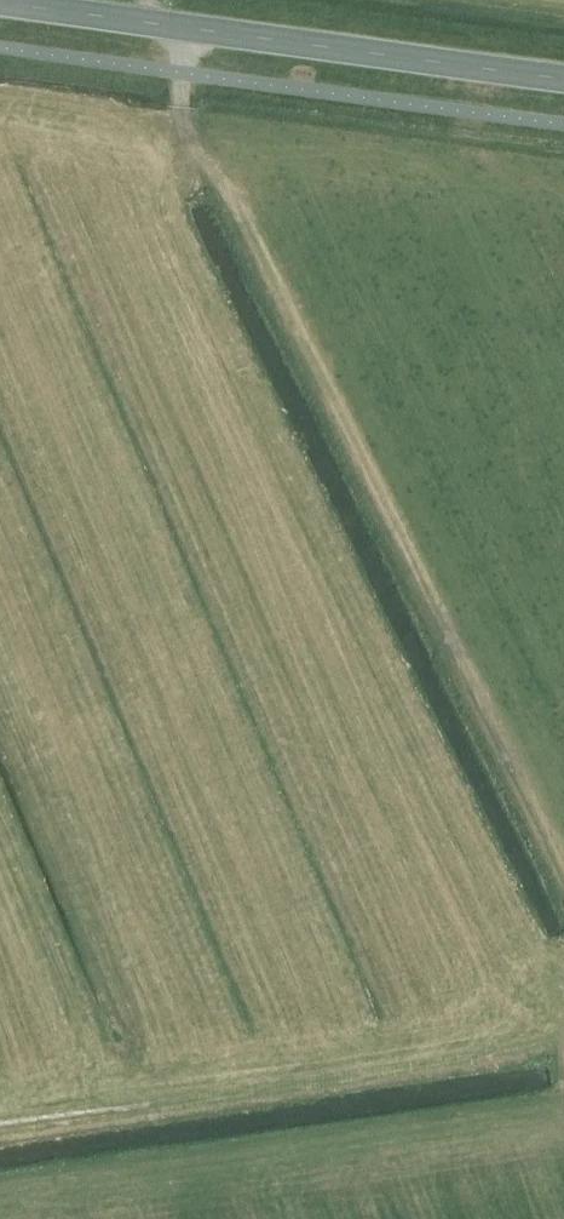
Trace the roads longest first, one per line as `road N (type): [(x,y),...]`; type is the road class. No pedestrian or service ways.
road 1 (tertiary): [(0,3),(563,77)]

